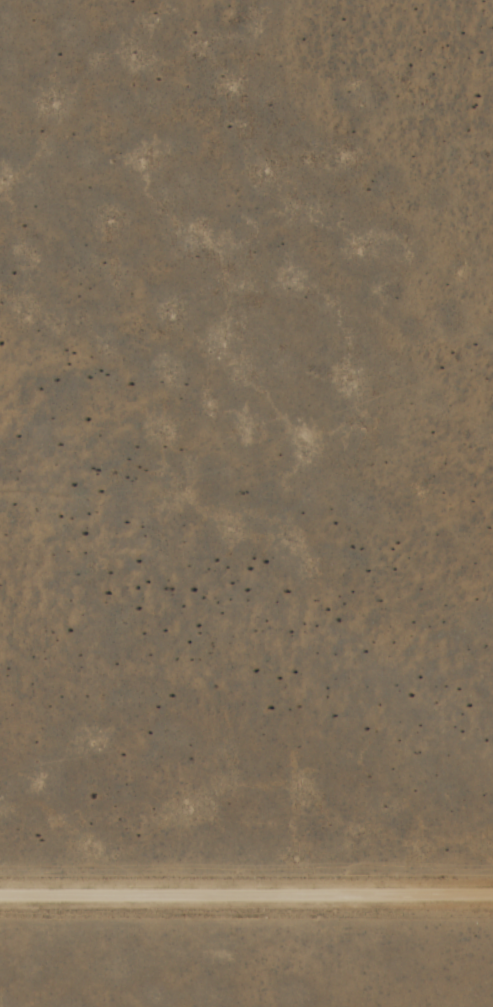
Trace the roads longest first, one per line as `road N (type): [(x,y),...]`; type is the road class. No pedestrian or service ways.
road 1 (residential): [(0,904),(492,905)]

